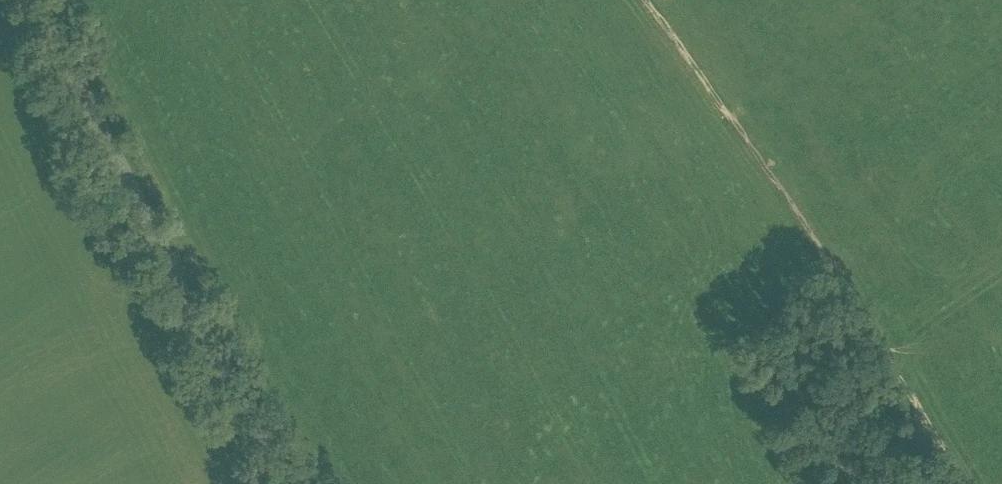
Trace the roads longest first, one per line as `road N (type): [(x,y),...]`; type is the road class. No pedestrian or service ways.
road 1 (unclassified): [(292,483),(39,0)]

